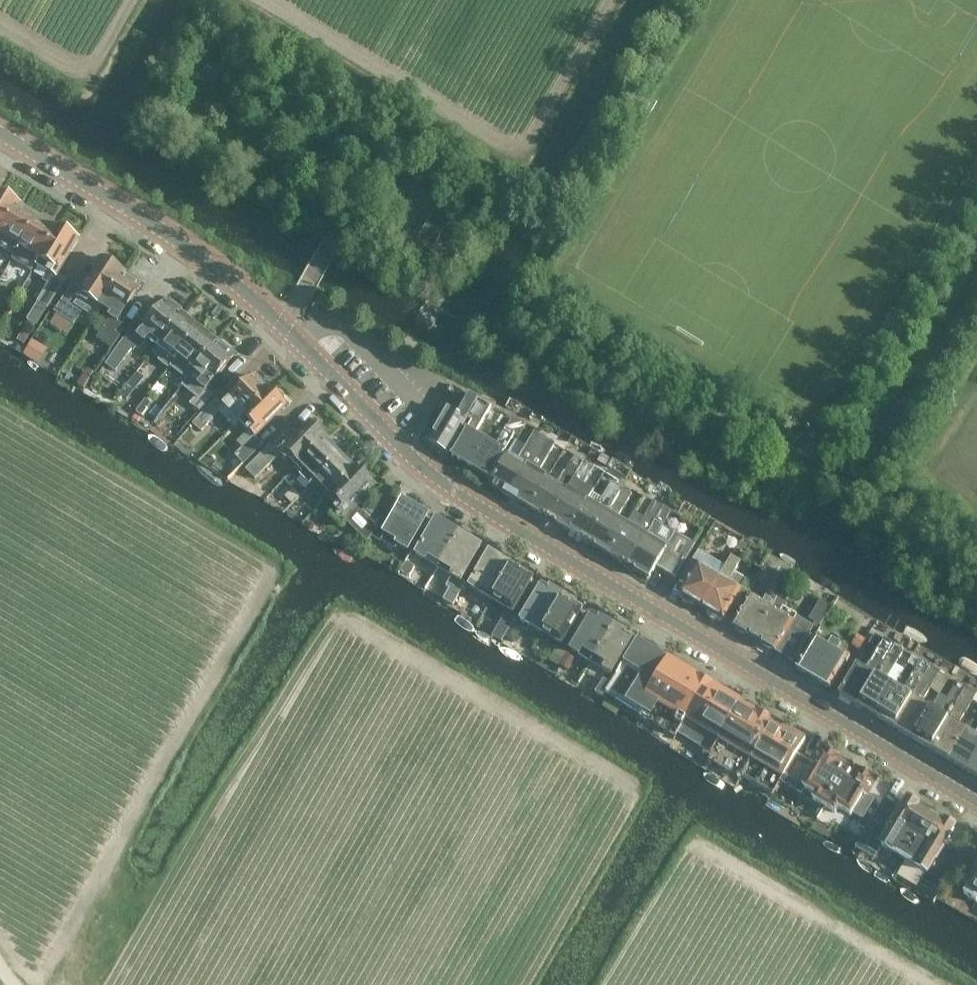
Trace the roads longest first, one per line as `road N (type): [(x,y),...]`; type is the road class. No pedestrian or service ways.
road 1 (secondary): [(976,805),(447,489),(208,260),(0,135)]

